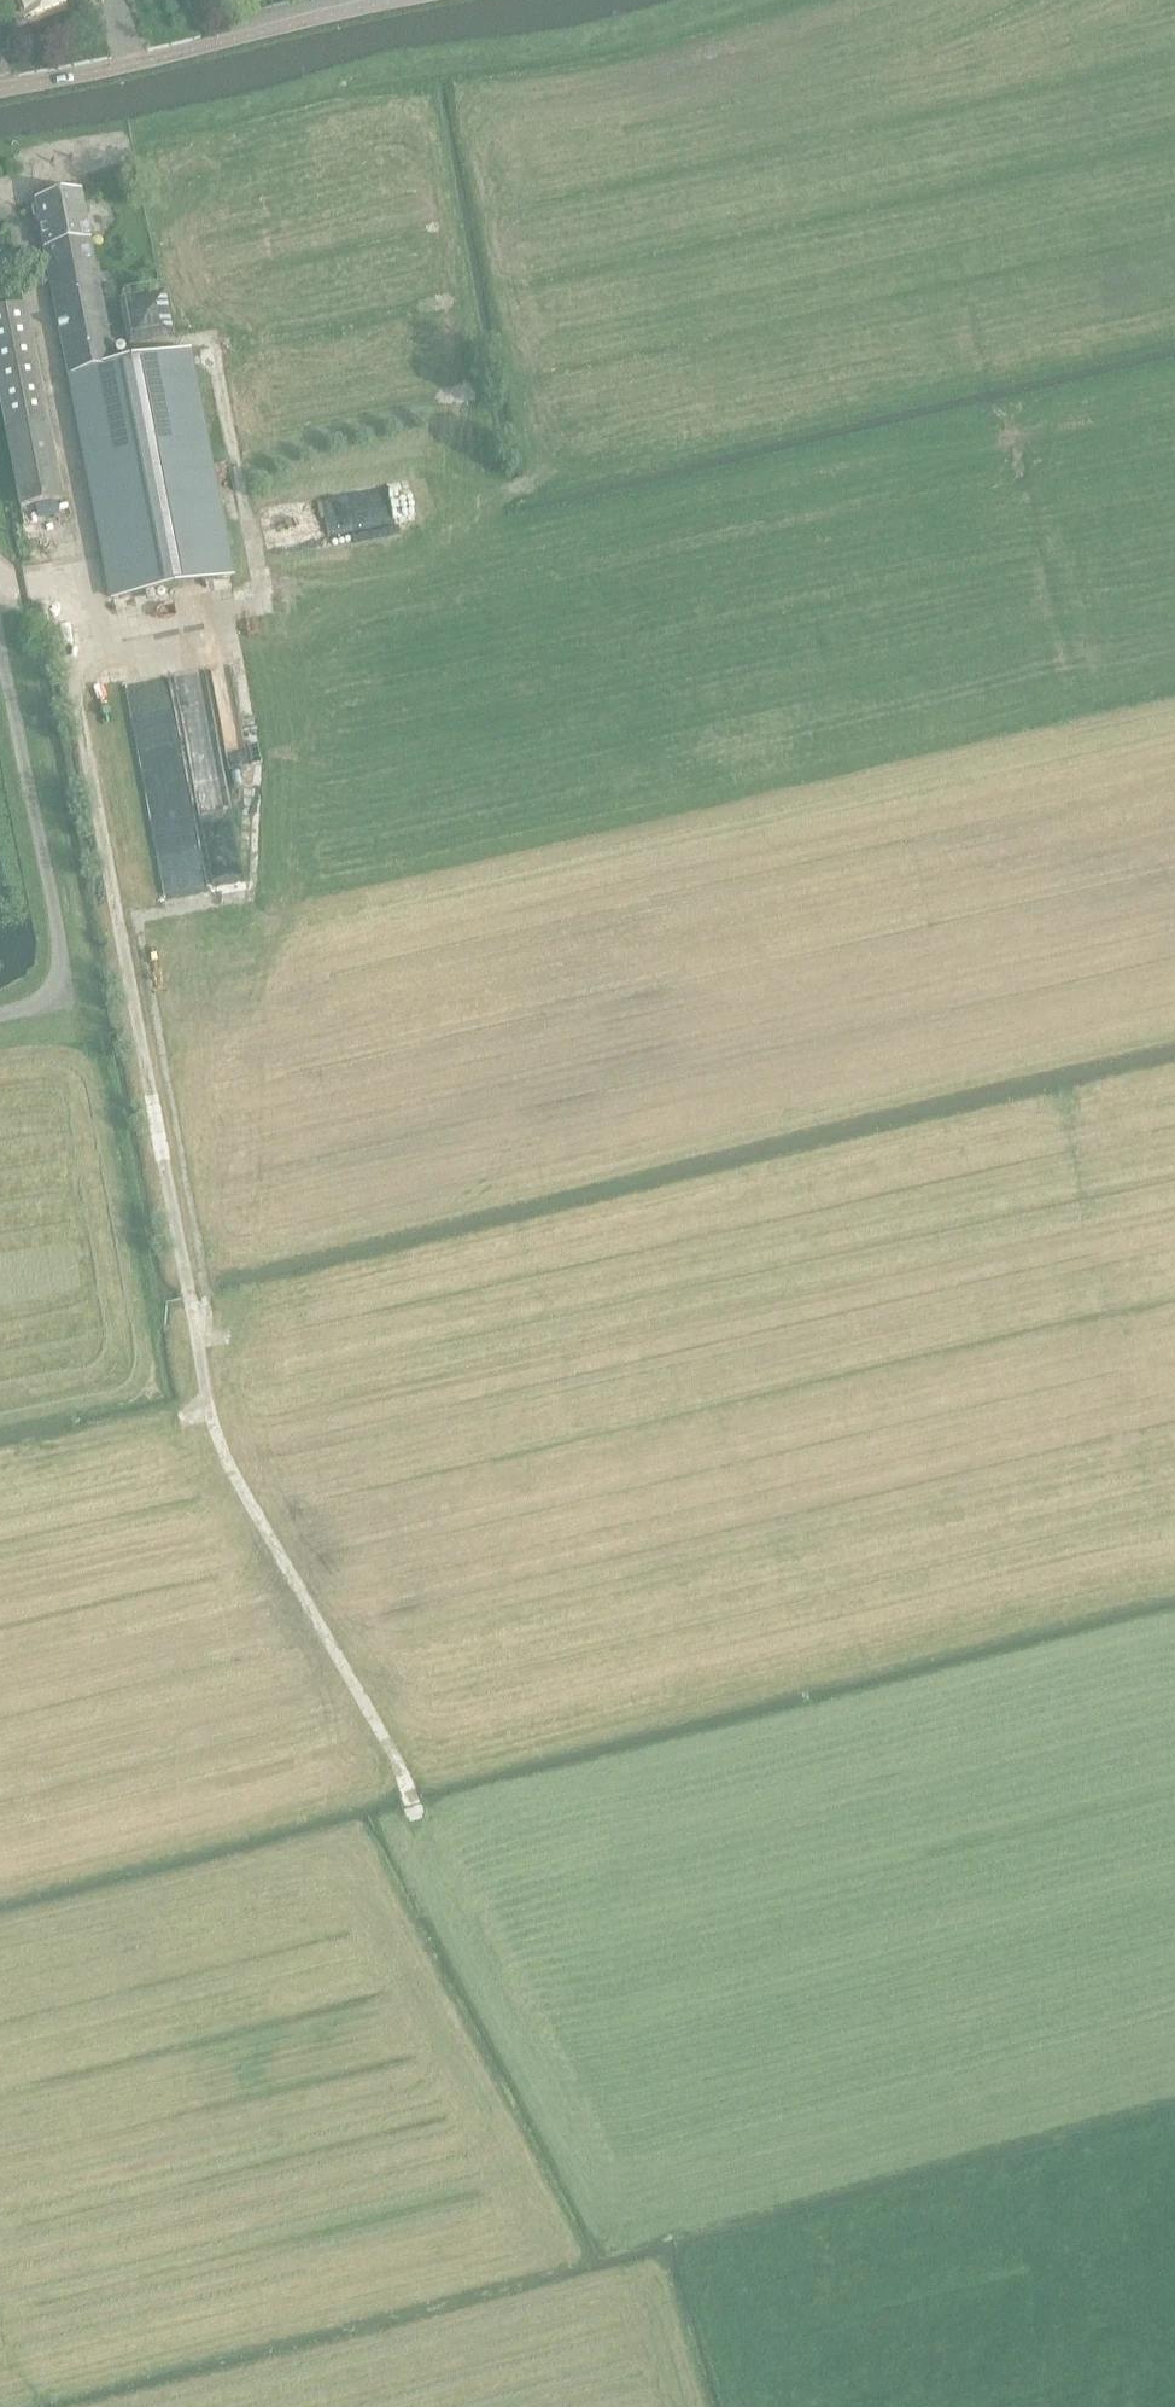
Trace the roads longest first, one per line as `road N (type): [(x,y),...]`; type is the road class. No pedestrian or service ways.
road 1 (track): [(77,576),(74,672),(208,1409),(417,1824)]
road 2 (unclassified): [(0,1015),(68,999),(0,637)]
road 3 (unclassified): [(408,0),(0,91)]
road 4 (track): [(208,1409),(0,1465)]

